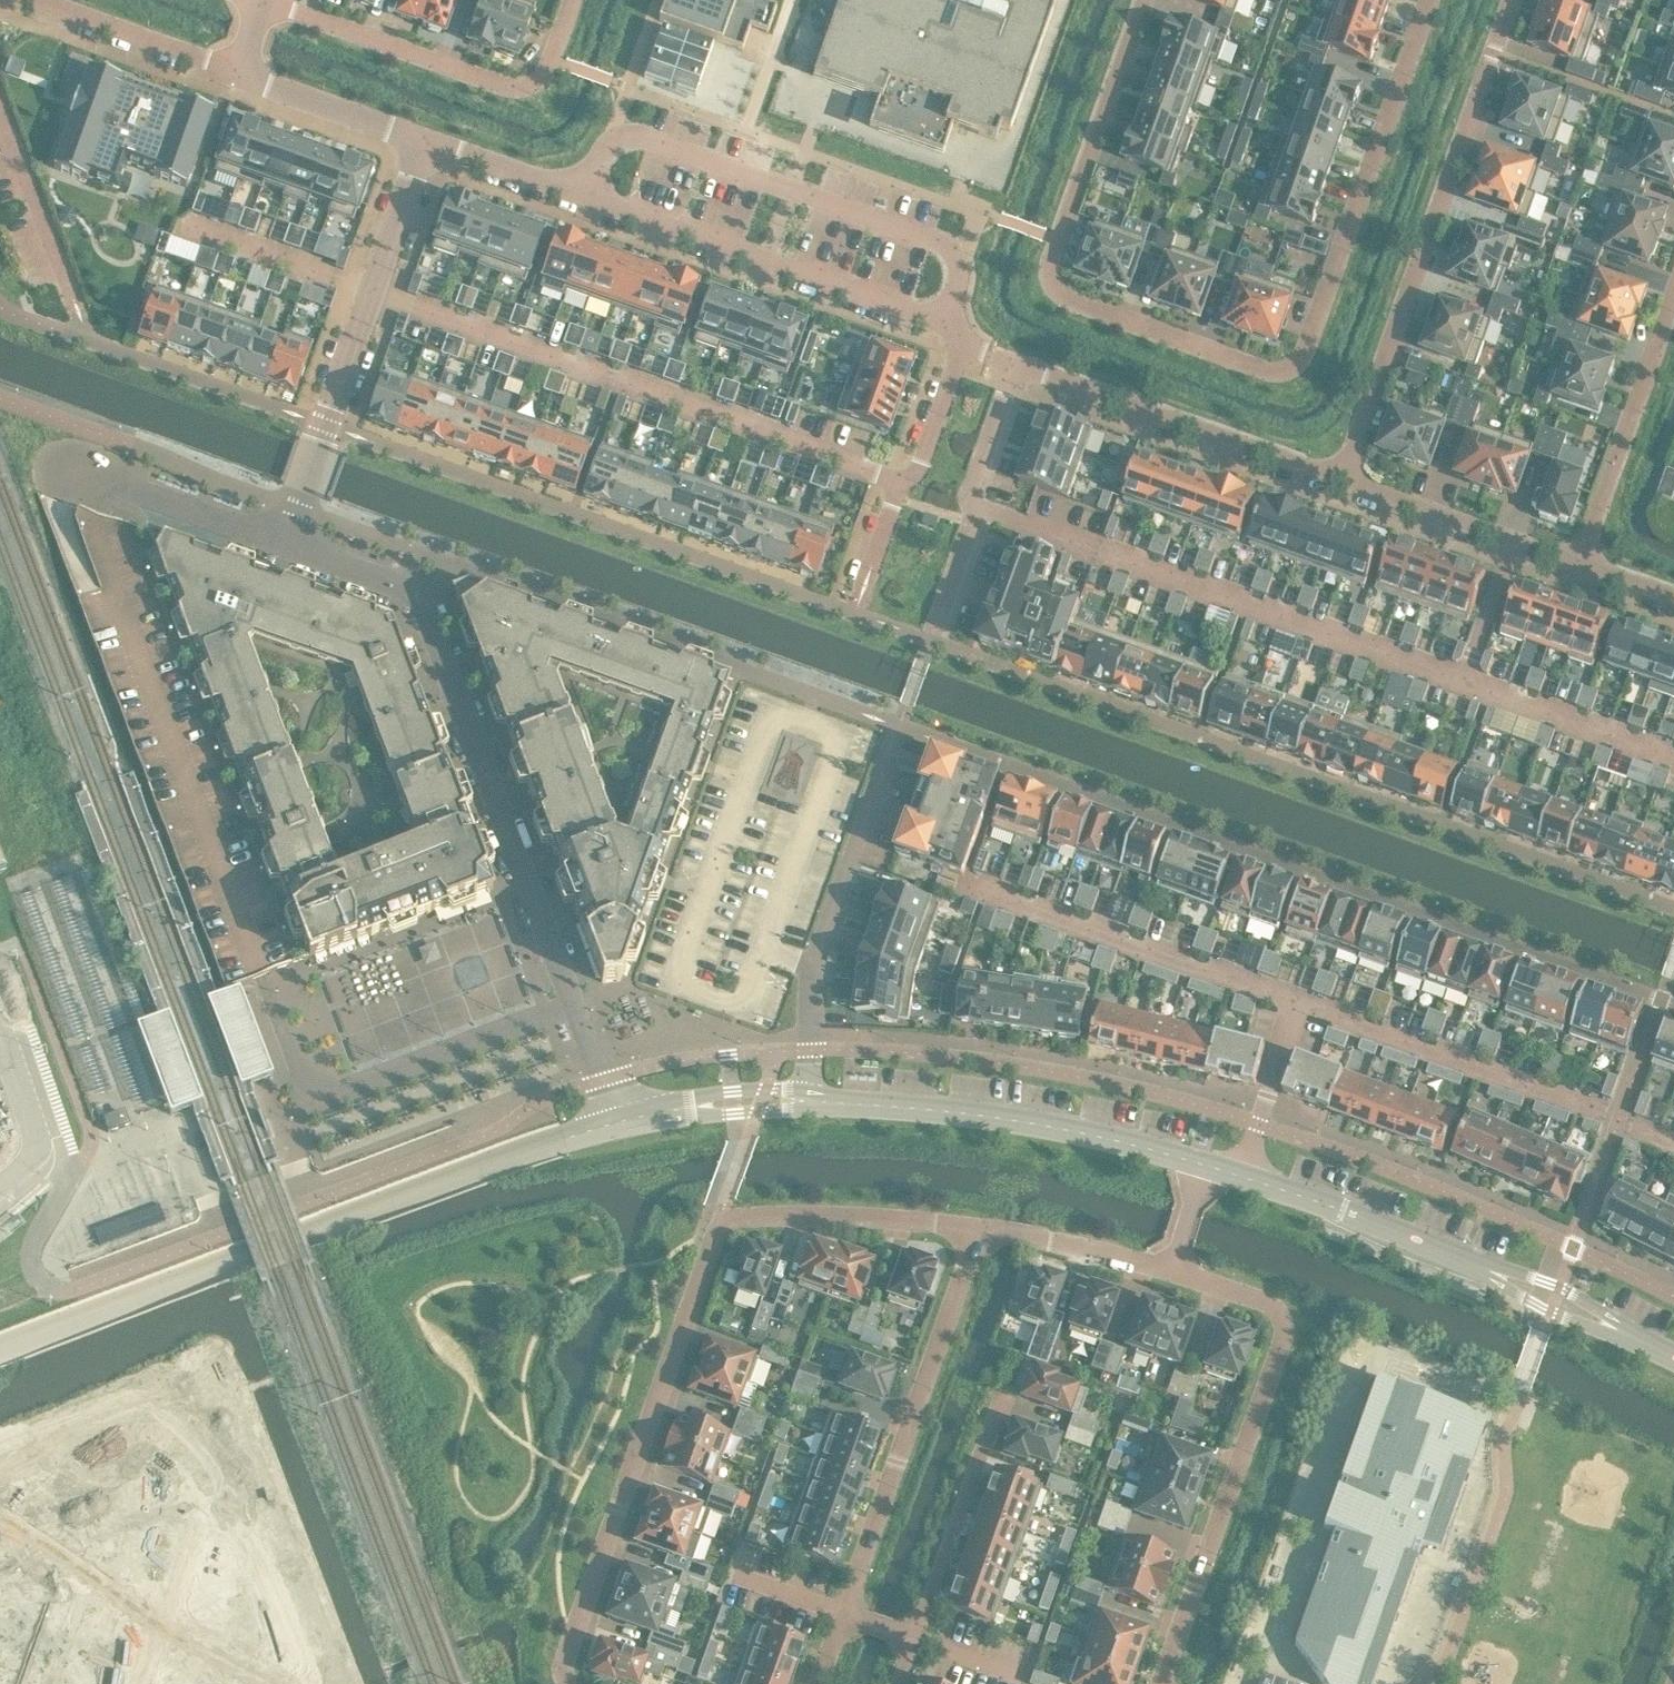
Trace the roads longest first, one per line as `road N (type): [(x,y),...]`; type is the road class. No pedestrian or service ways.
road 1 (residential): [(1428,0),(1307,351),(1288,371),(1276,371),(1071,299),(1049,277),(1144,0)]
road 2 (residential): [(978,1228),(828,1216),(717,1226),(561,1670),(566,1683)]
road 3 (residential): [(426,139),(955,330),(961,347),(907,483)]
road 4 (tertiary): [(614,1123),(0,1349)]
road 5 (residential): [(571,998),(415,593),(285,545)]
road 6 (residential): [(373,293),(907,483)]
road 7 (residential): [(971,505),(1464,683)]
road 8 (residential): [(1160,1683),(1286,1314),(1171,1272)]
road 9 (residential): [(1509,0),(1339,481)]
road 10 (residential): [(971,505),(1014,367),(1339,481)]
road 11 (residential): [(843,1614),(978,1228)]
road 12 (tertiary): [(1205,1166),(999,1116),(803,1101)]
road 13 (residential): [(571,998),(320,1089),(299,1068),(264,975)]
road 14 (residential): [(803,1101),(814,969),(900,726)]
road 15 (residential): [(262,2),(513,86),(539,82),(572,0)]
road 16 (residential): [(964,886),(1297,999)]
road 17 (residential): [(1297,999),(1599,1111)]
road 18 (residential): [(1581,566),(1673,303)]
road 19 (residential): [(285,545),(373,293)]
road 20 (residential): [(913,1638),(997,1394)]
road 21 (tertiary): [(1481,1266),(1241,1177)]
road 22 (residential): [(213,1454),(309,1683)]
road 23 (residential): [(141,1683),(213,1454)]
road 24 (residential): [(0,1468),(125,1426),(181,1434),(213,1454)]
road 25 (residential): [(1464,683),(1673,760)]
road 26 (residential): [(285,545),(124,488),(101,496),(98,511)]
road 27 (residential): [(39,0),(236,69)]
road 28 (residential): [(74,302),(0,107)]
road 29 (residential): [(236,69),(426,139)]
road 30 (residential): [(186,226),(373,293)]
road 31 (residential): [(1171,1272),(978,1228)]
road 32 (residential): [(1241,1177),(1297,999)]
road 33 (residential): [(1339,481),(1513,542)]
road 34 (residential): [(373,293),(426,139)]
road 35 (residential): [(1464,683),(1513,542)]
road 36 (tertiary): [(1612,1326),(1559,1286),(1481,1266)]
road 37 (tertiary): [(1481,1266),(1565,1318),(1612,1326)]
road 38 (residential): [(929,641),(971,505)]
road 39 (residential): [(614,1123),(571,998)]
road 40 (tertiary): [(803,1101),(765,1089),(714,1093),(688,1108)]

